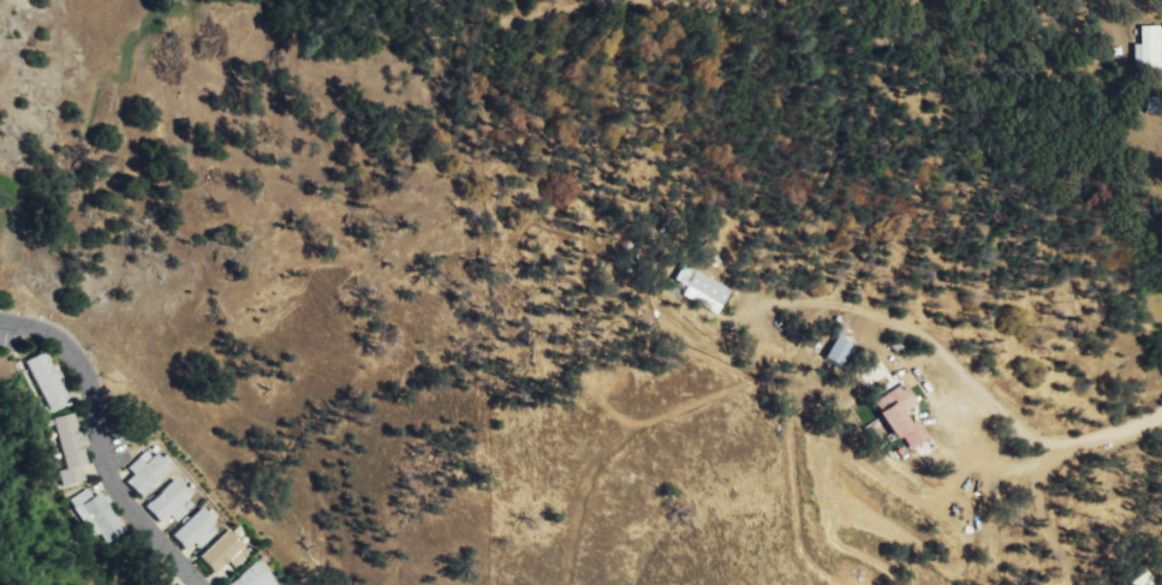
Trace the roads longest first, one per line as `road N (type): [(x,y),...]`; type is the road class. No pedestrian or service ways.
road 1 (residential): [(0,311),(13,311),(67,360),(119,478),(217,584)]

